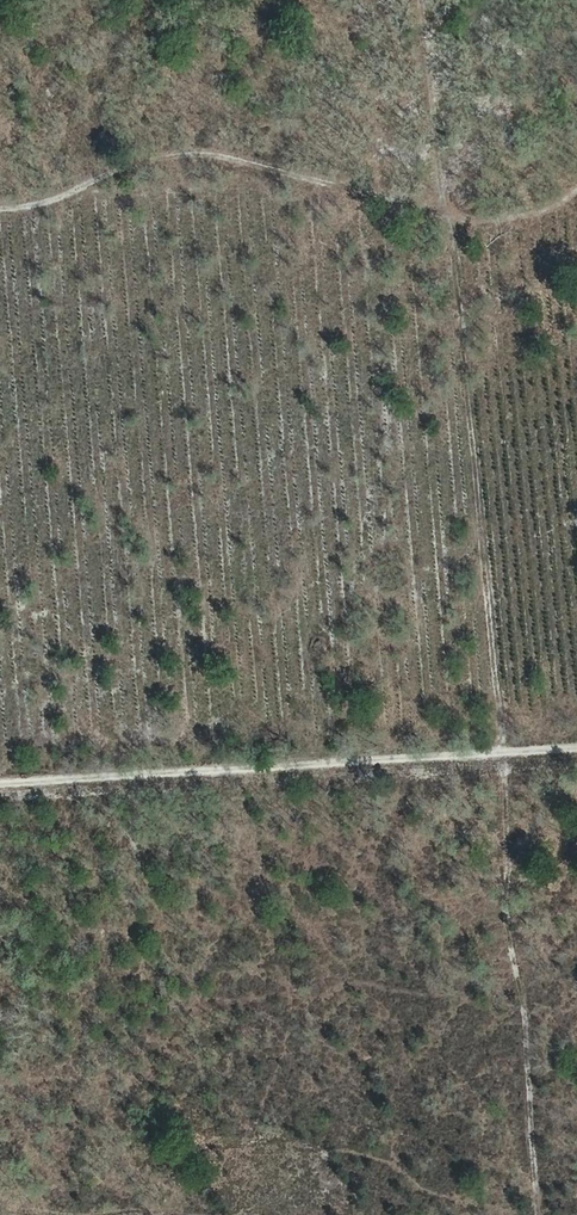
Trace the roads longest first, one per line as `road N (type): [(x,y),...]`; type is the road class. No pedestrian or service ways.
road 1 (track): [(576,191),(515,219),(462,220),(183,151),(49,202),(0,210)]
road 2 (track): [(576,752),(0,782)]

